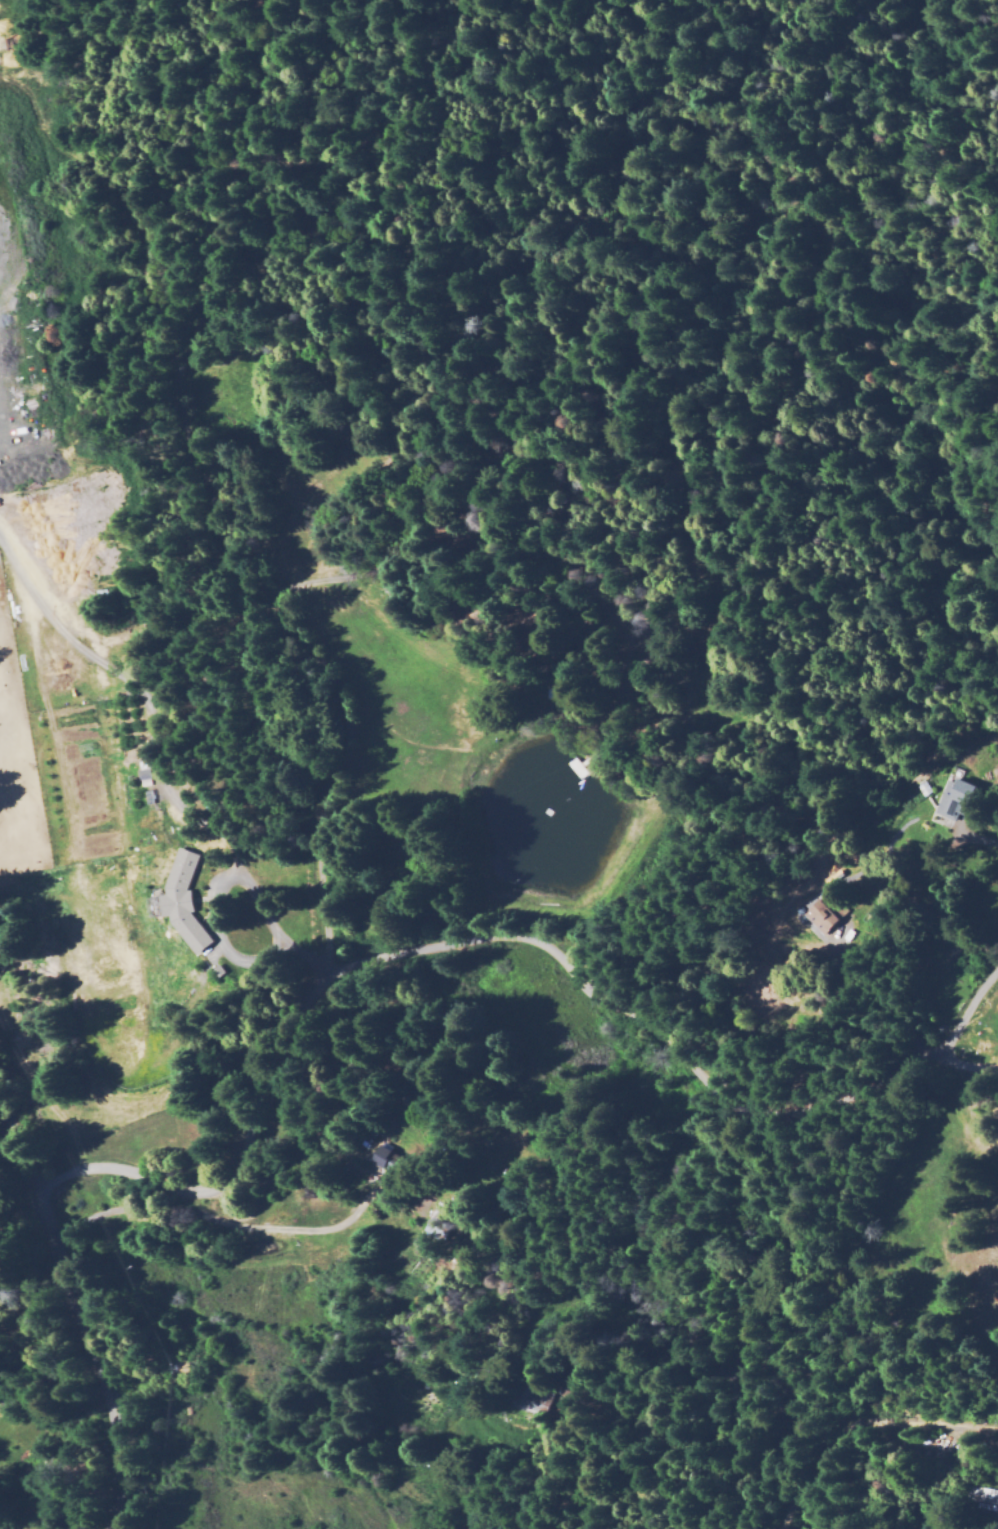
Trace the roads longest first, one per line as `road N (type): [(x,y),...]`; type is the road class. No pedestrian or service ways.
road 1 (residential): [(115,1528),(117,1438),(106,1387),(0,1110)]

